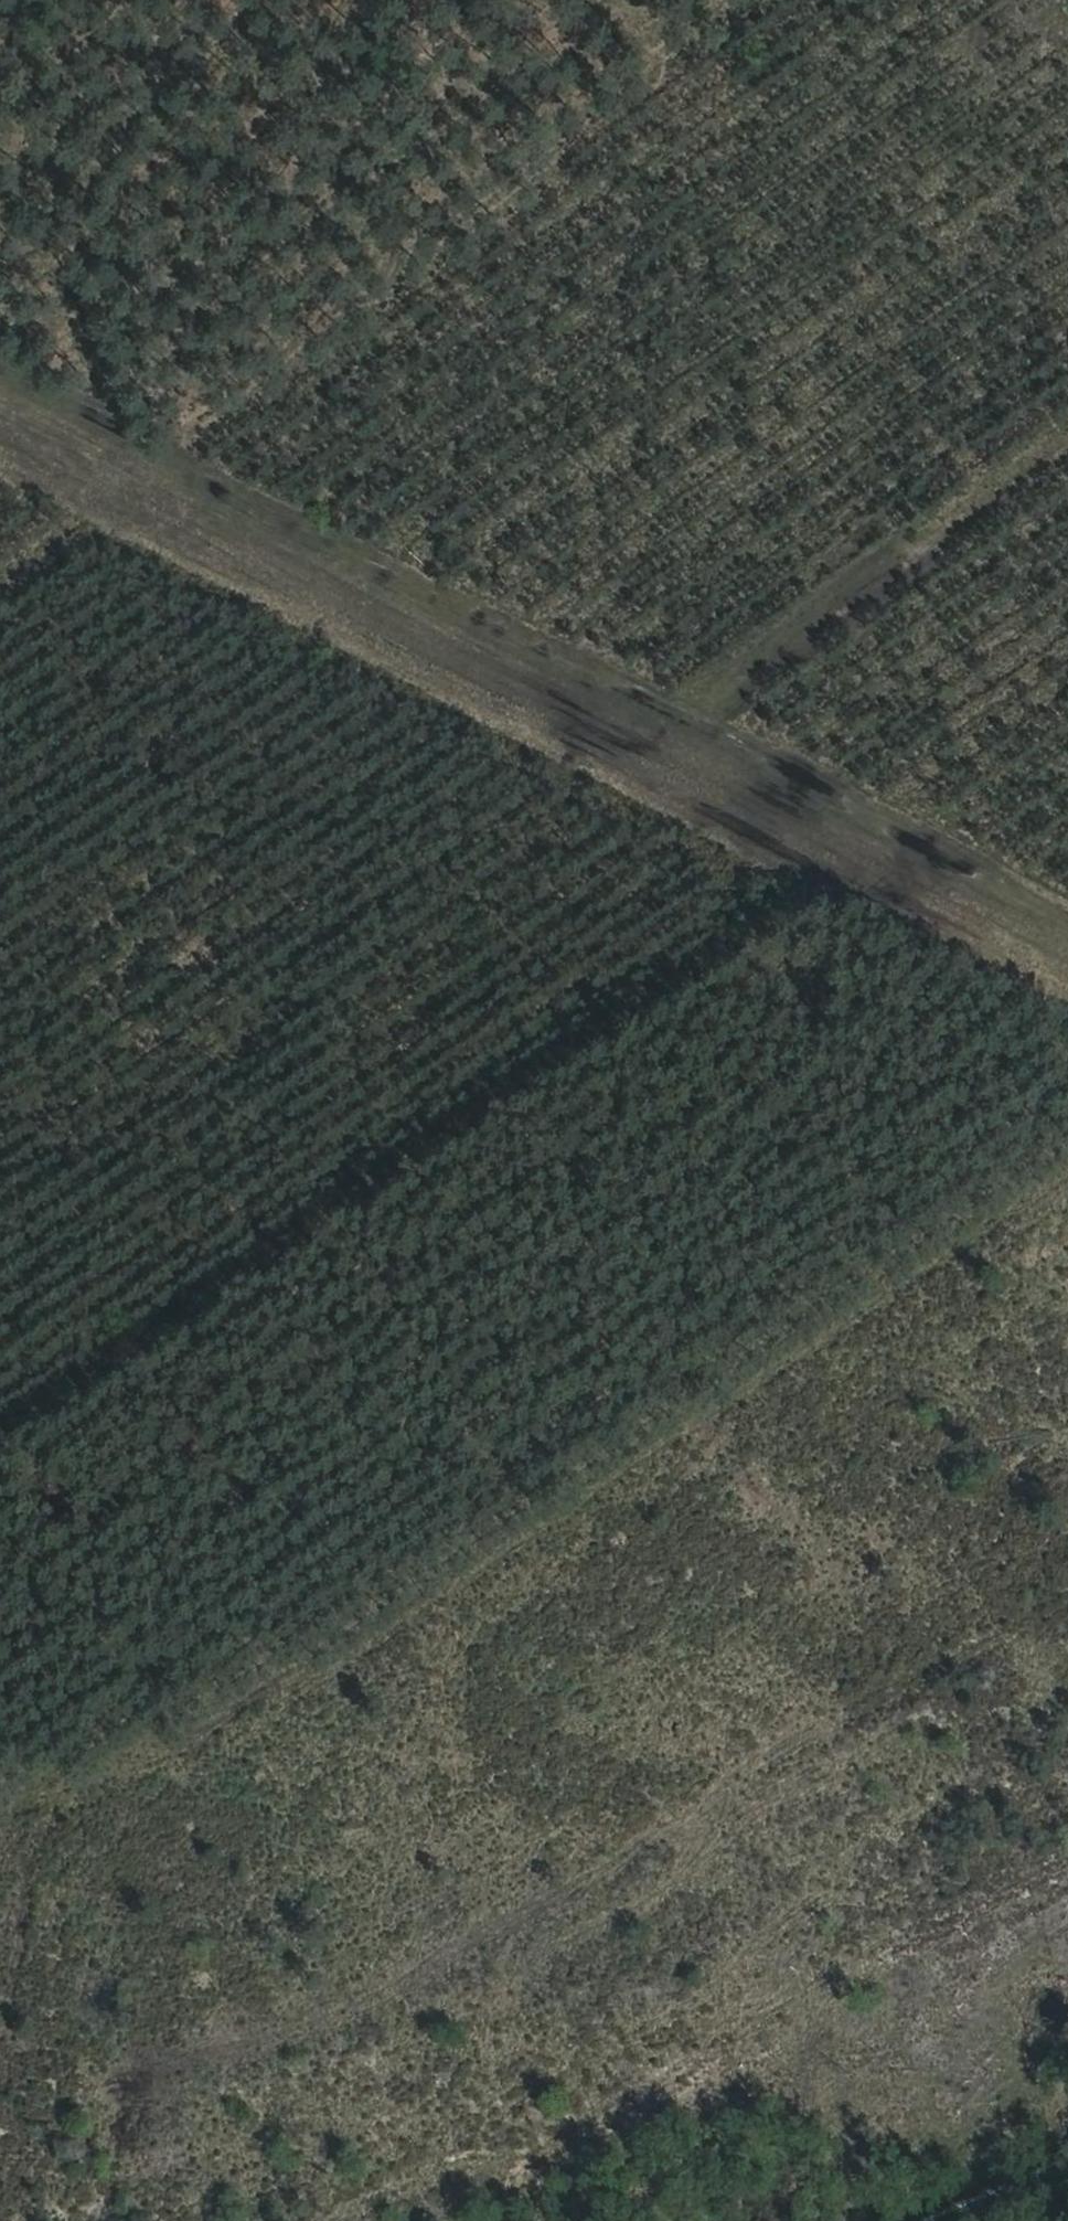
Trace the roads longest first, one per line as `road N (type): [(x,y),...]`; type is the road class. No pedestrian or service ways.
road 1 (track): [(0,398),(1067,956)]
road 2 (track): [(1067,433),(637,731)]
road 3 (tertiary): [(1067,2166),(945,2220)]

